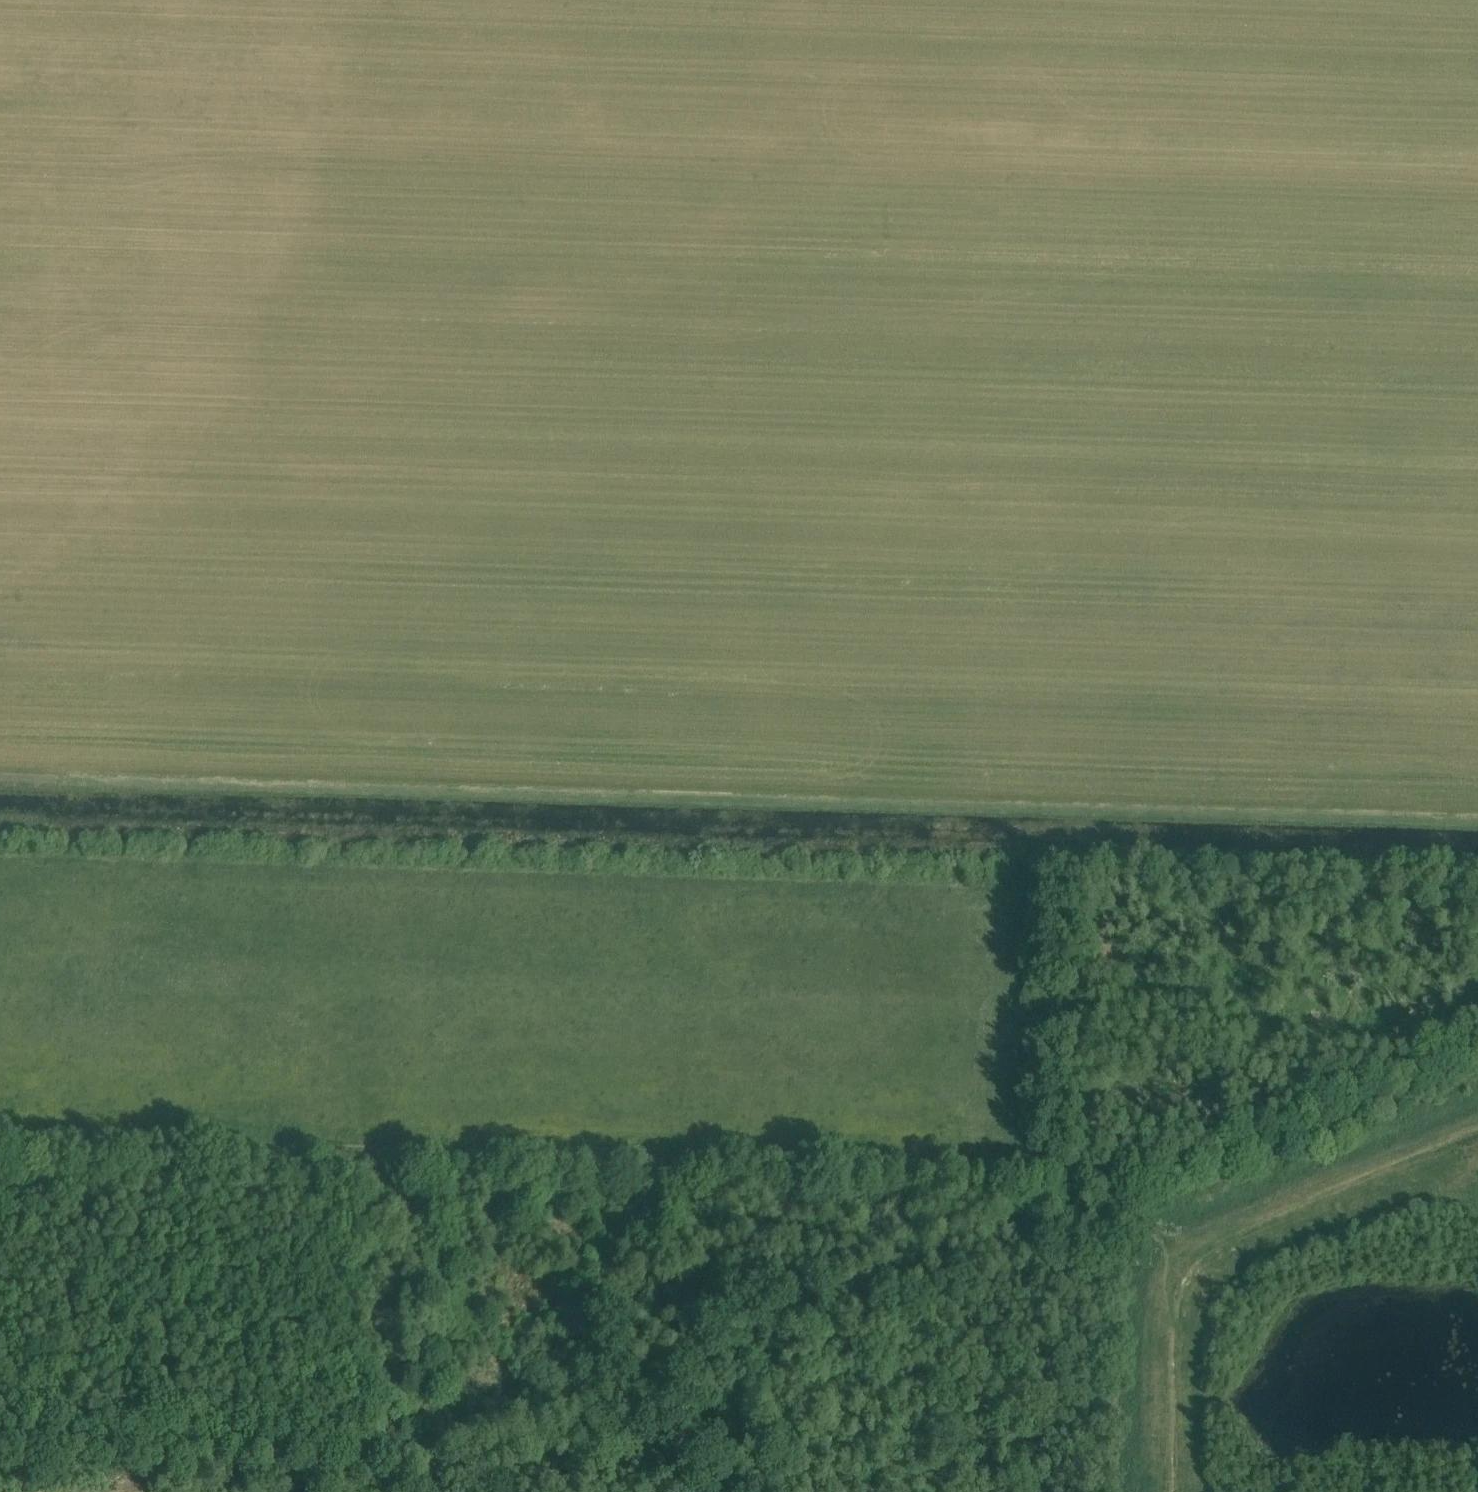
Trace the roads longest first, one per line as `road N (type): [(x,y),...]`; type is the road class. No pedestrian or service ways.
road 1 (track): [(1210,1233),(1477,1128)]
road 2 (track): [(1174,1491),(1181,1273),(1210,1233)]

